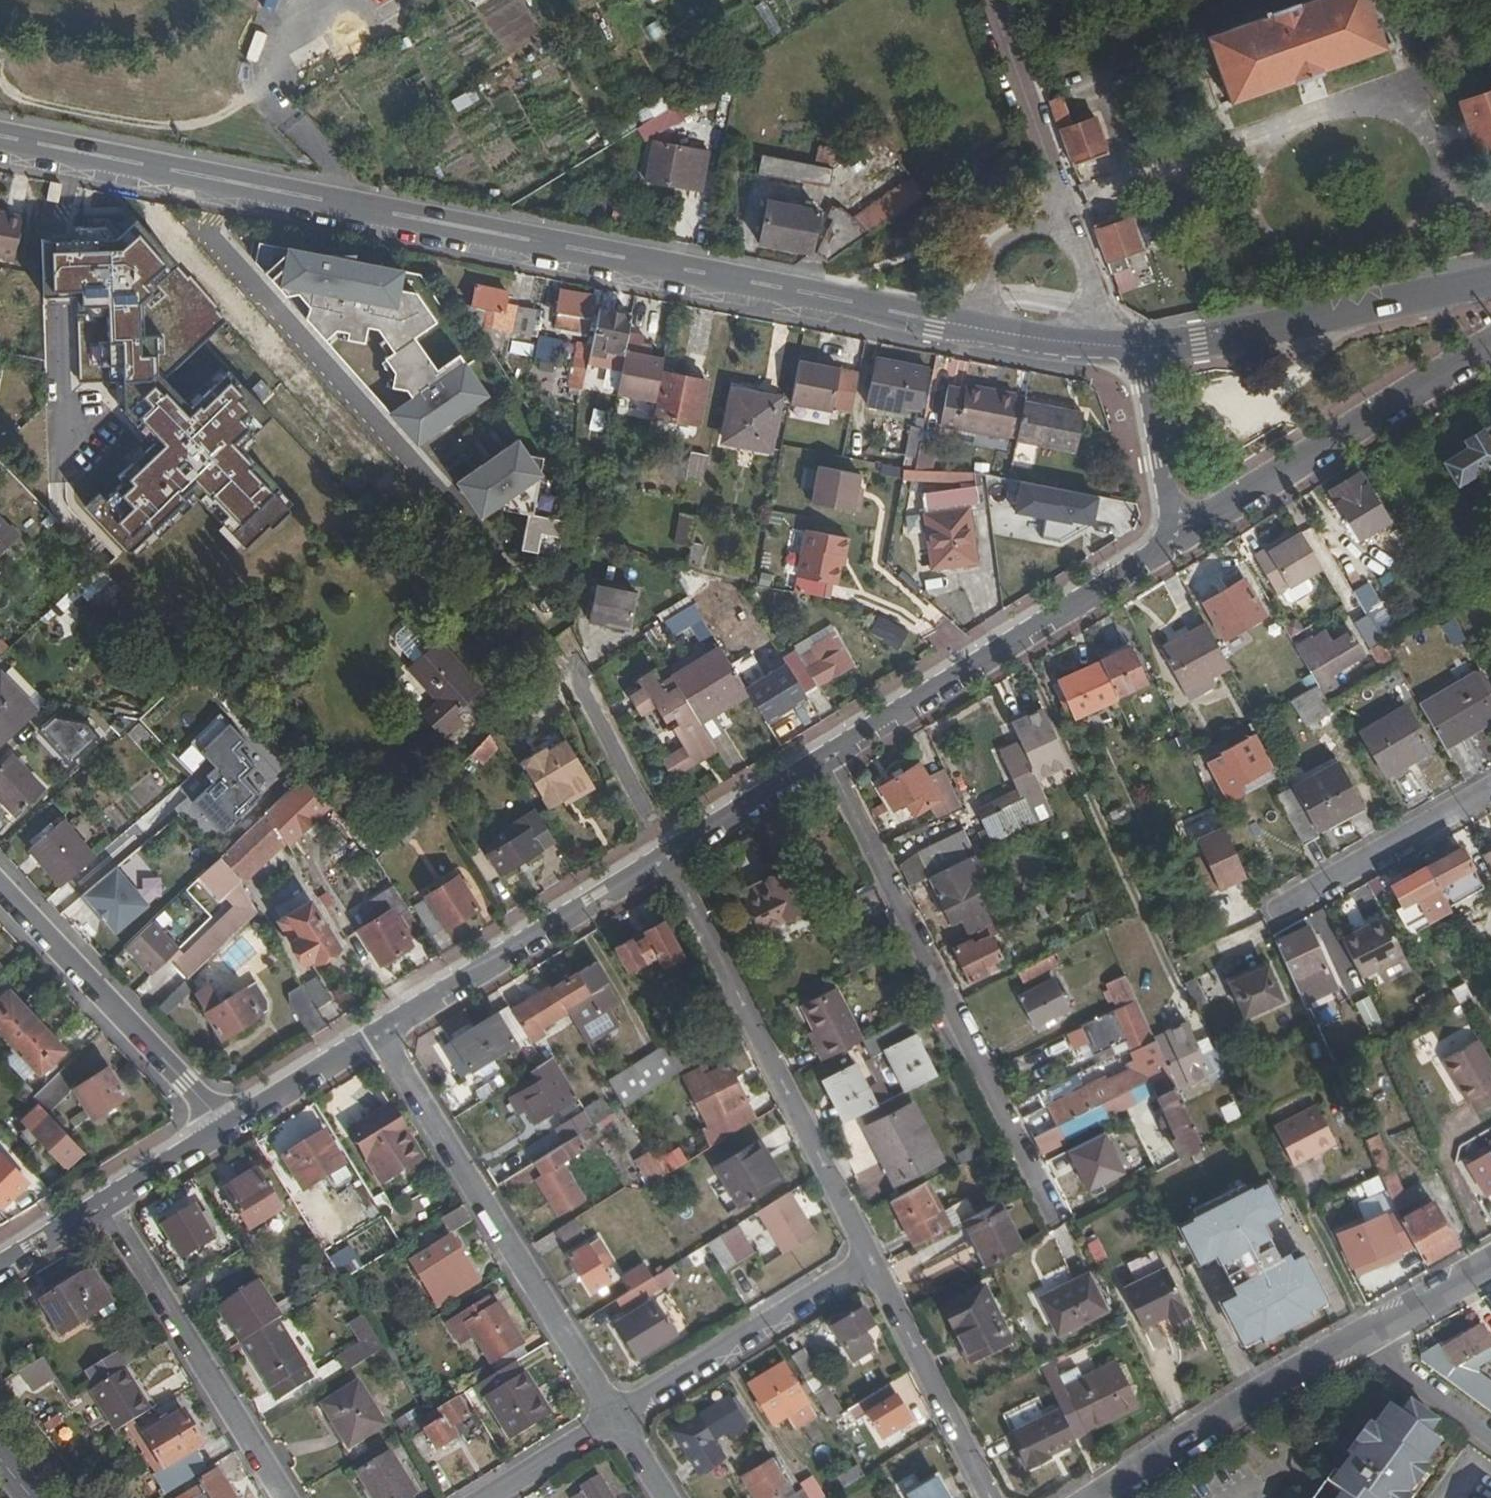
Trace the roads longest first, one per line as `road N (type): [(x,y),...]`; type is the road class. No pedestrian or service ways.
road 1 (secondary): [(1144,347),(935,322),(152,166)]
road 2 (residential): [(575,667),(152,166)]
road 3 (residential): [(833,758),(1040,1186)]
road 4 (residential): [(616,1419),(381,1037)]
road 5 (residential): [(669,860),(868,1261)]
road 6 (tertiary): [(1490,1268),(1130,1479)]
road 7 (residential): [(833,758),(1181,541)]
road 8 (residential): [(1181,541),(1490,345)]
road 9 (secondary): [(1490,281),(1144,347)]
road 10 (residential): [(116,1199),(292,1497)]
road 11 (residential): [(381,1037),(669,860)]
road 12 (residential): [(0,886),(227,1129)]
road 13 (residential): [(616,1419),(868,1261)]
road 14 (residential): [(868,1261),(991,1497)]
road 15 (residential): [(1279,909),(1490,790)]
road 16 (residential): [(575,667),(669,860)]
road 17 (residential): [(1181,541),(1144,347)]
road 18 (residential): [(669,860),(833,758)]
road 19 (residential): [(227,1129),(381,1037)]
road 20 (residential): [(481,1497),(616,1419)]
road 21 (secondary): [(152,166),(0,137)]
road 22 (residential): [(0,1271),(116,1199)]
road 23 (residential): [(116,1199),(227,1129)]

